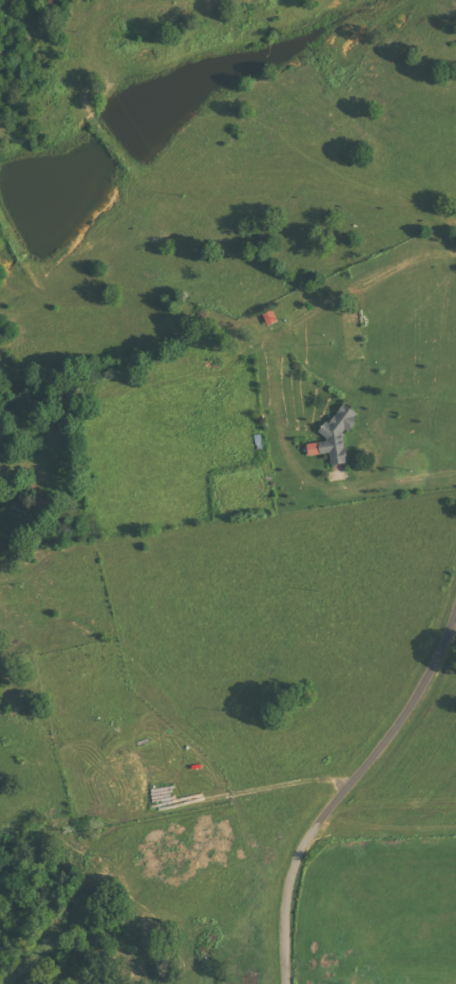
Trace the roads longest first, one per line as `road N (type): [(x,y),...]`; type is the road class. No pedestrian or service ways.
road 1 (residential): [(296,878),(73,767),(40,727),(2,560),(0,392),(67,309),(184,197),(226,177),(455,234)]
road 2 (residential): [(288,983),(291,902),(307,845),(410,715),(455,621)]
road 3 (residential): [(396,731),(229,585)]
road 4 (residential): [(455,300),(345,286),(296,289),(270,306)]

